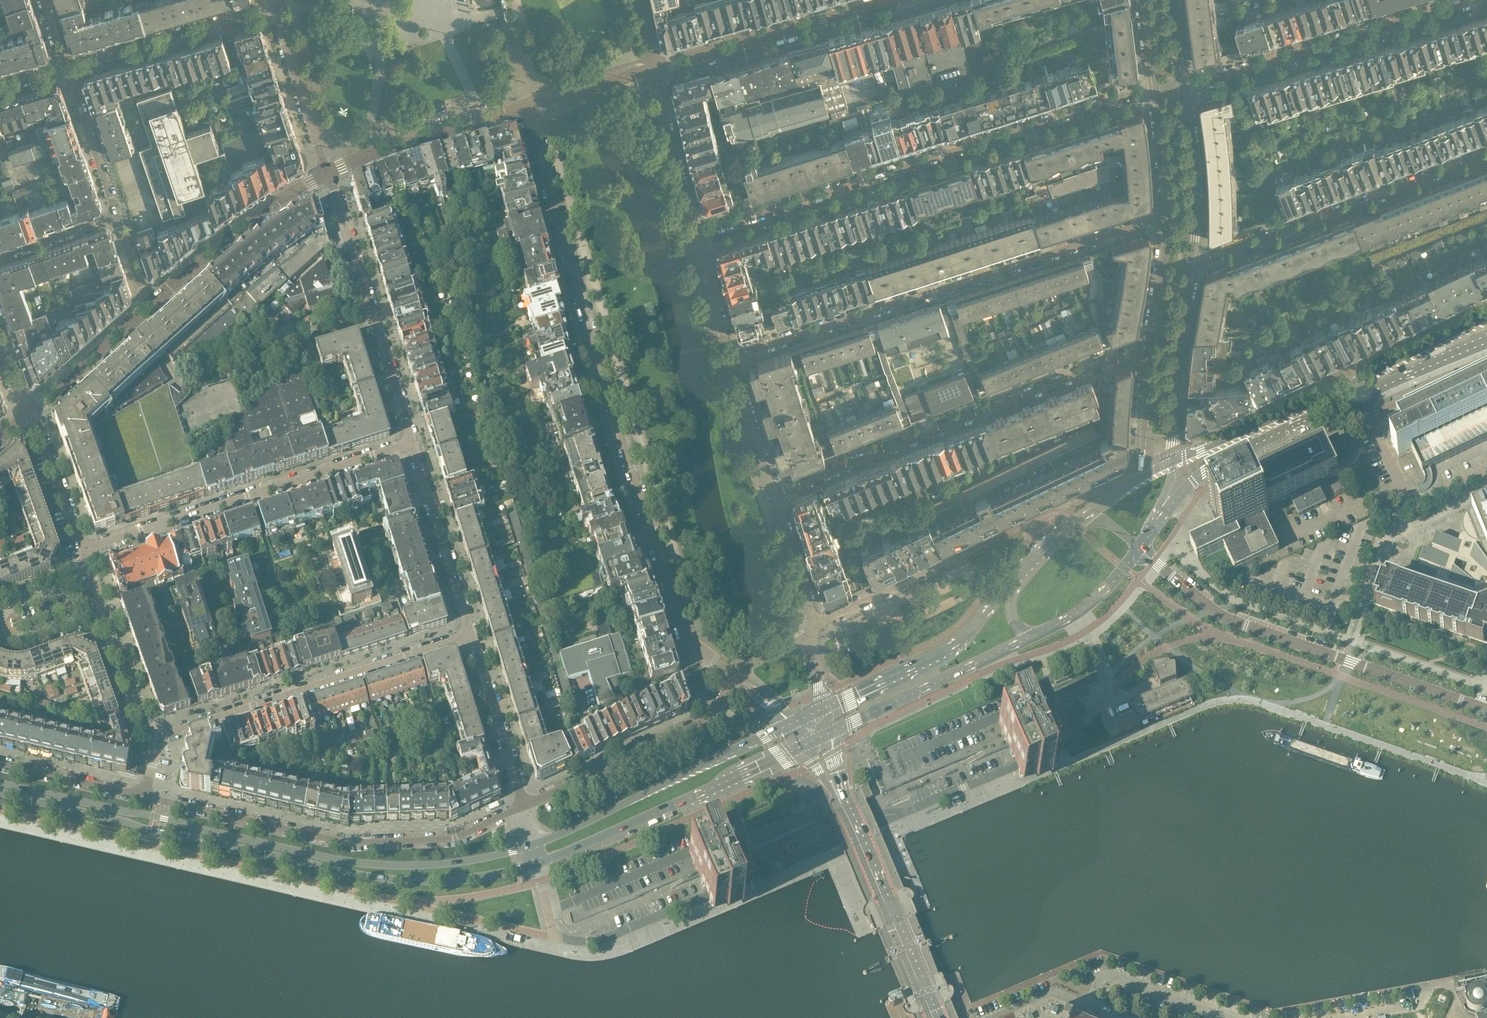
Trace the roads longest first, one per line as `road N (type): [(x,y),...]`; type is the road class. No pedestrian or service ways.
road 1 (residential): [(524,107),(683,631),(693,648),(730,672)]
road 2 (tertiary): [(0,794),(363,877),(460,880),(538,864)]
road 3 (tertiary): [(533,845),(462,862),(370,865),(0,783)]
road 4 (residential): [(1153,86),(694,233)]
road 5 (residential): [(1162,217),(730,357)]
road 6 (residential): [(1149,343),(773,493)]
road 7 (residential): [(523,807),(455,838),(350,844),(143,796)]
road 8 (residential): [(1486,710),(1225,618),(1139,550)]
road 9 (residential): [(411,443),(82,553)]
road 10 (residential): [(151,738),(470,634)]
road 11 (residential): [(910,811),(1074,738),(1109,693),(1073,614)]
road 12 (residential): [(1486,153),(1205,262),(1195,257)]
road 13 (residential): [(1471,0),(1185,83)]
road 14 (tertiary): [(538,864),(802,747)]
road 15 (residential): [(411,443),(328,173)]
road 16 (tertiary): [(785,727),(533,845)]
road 17 (residential): [(553,938),(596,941),(811,852)]
road 18 (tertiary): [(1150,532),(1206,470),(1365,399)]
road 19 (tertiary): [(1029,566),(953,647),(823,709)]
road 20 (residential): [(891,0),(651,68)]
road 21 (tertiary): [(935,1017),(837,789)]
road 22 (tertiary): [(828,734),(1035,636)]
road 23 (residential): [(150,304),(247,220),(328,173)]
road 24 (residential): [(65,66),(273,7)]
road 25 (residential): [(1170,464),(1195,257)]
road 26 (residential): [(328,173),(524,107)]
road 27 (residential): [(470,634),(411,443)]
road 28 (residential): [(82,553),(151,738)]
road 29 (tertiary): [(1349,381),(1170,464)]
road 30 (residential): [(697,726),(523,807)]
road 31 (residential): [(523,807),(470,634)]
road 32 (residential): [(273,7),(328,173)]
road 33 (residential): [(1195,257),(1185,83)]
road 34 (residential): [(694,233),(651,68)]
road 35 (residential): [(30,413),(150,304)]
road 36 (residential): [(957,557),(813,628)]
road 37 (residential): [(117,217),(65,66)]
road 38 (tertiary): [(1486,316),(1349,381)]
road 39 (residential): [(30,413),(82,553)]
road 40 (residential): [(143,796),(0,765)]
road 41 (residential): [(773,493),(730,357)]
road 42 (residential): [(813,628),(773,493)]
road 43 (residential): [(1149,343),(1135,482)]
road 44 (tertiary): [(1365,399),(1486,344)]
road 45 (residential): [(651,68),(524,107)]
road 46 (residential): [(1153,86),(1162,217)]
road 47 (residential): [(730,357),(694,233)]
road 48 (residential): [(1162,217),(1149,343)]
road 49 (residential): [(117,217),(0,256)]
road 50 (residential): [(1109,1017),(1052,995),(997,1017)]

